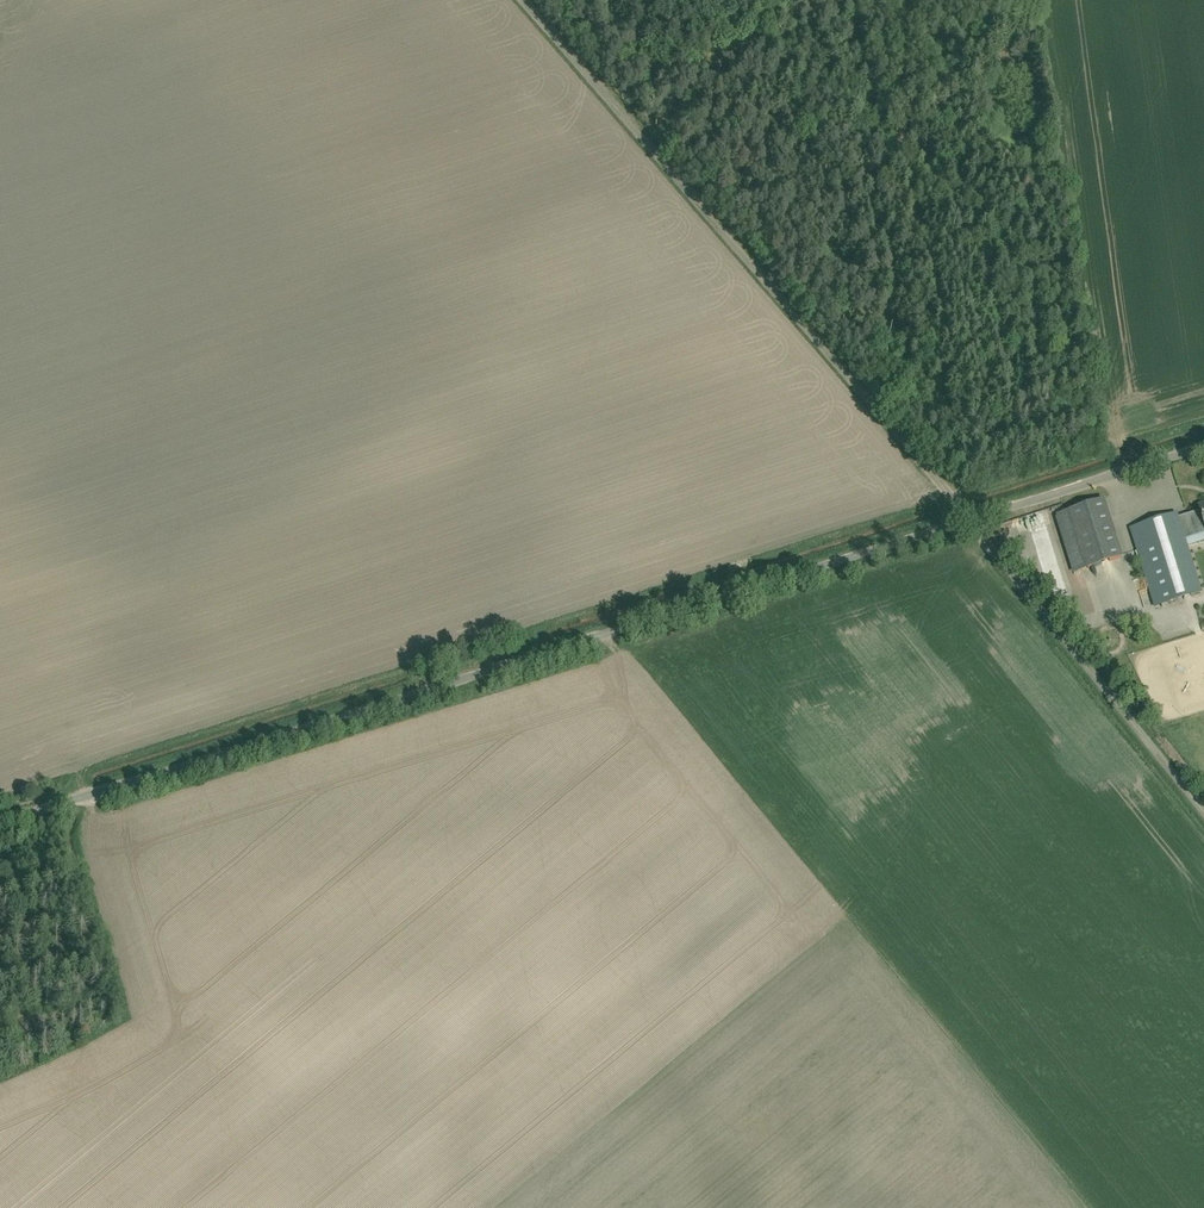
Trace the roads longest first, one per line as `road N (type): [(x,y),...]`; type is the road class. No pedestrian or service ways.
road 1 (residential): [(0,821),(972,525)]
road 2 (unclassified): [(525,0),(972,525)]
road 3 (unclassified): [(972,525),(1203,814)]
road 4 (residential): [(972,525),(1203,452)]

